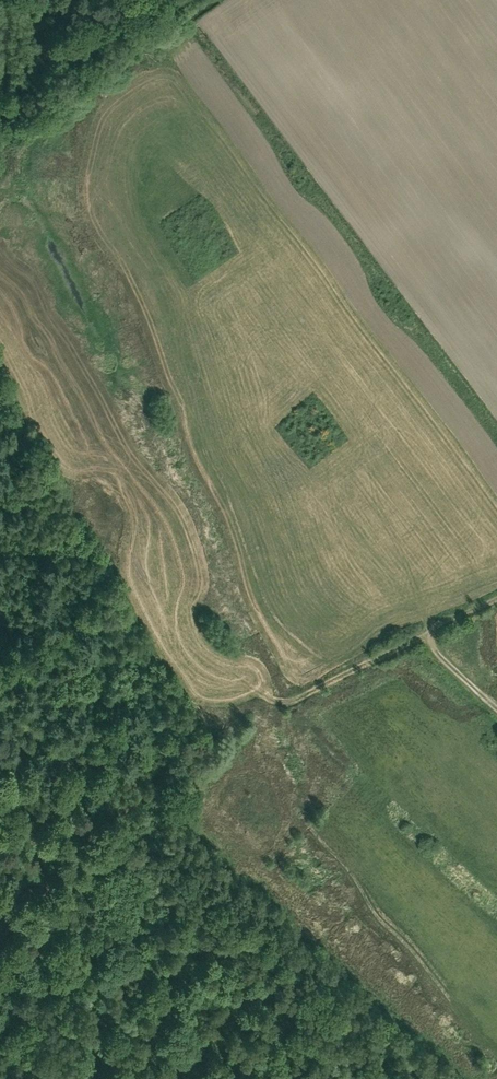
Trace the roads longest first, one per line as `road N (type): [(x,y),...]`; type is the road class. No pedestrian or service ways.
road 1 (track): [(5,121),(191,0)]
road 2 (track): [(496,604),(297,698)]

